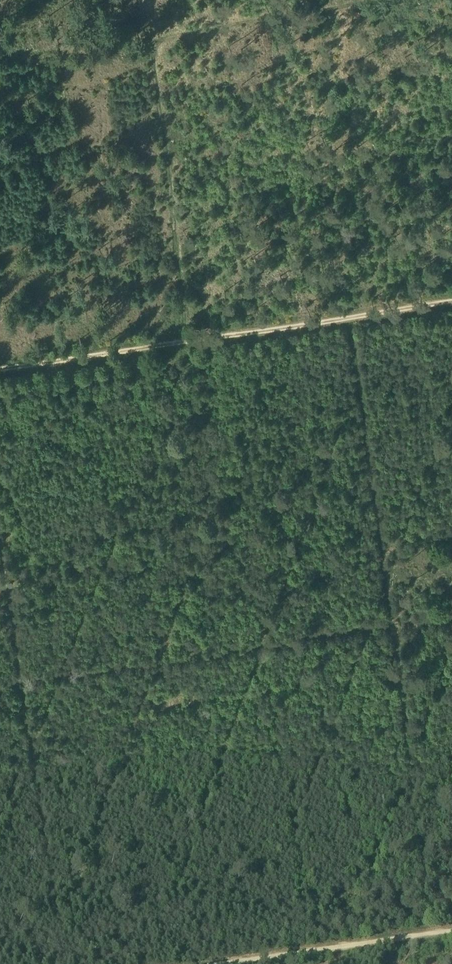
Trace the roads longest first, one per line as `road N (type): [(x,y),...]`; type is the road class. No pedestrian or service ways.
road 1 (track): [(0,558),(18,679),(389,623),(349,314)]
road 2 (track): [(373,0),(156,43),(189,340)]
road 3 (track): [(451,299),(189,340)]
road 4 (track): [(233,963),(451,932)]
road 5 (track): [(189,340),(0,369)]
road 6 (track): [(0,58),(156,43)]

